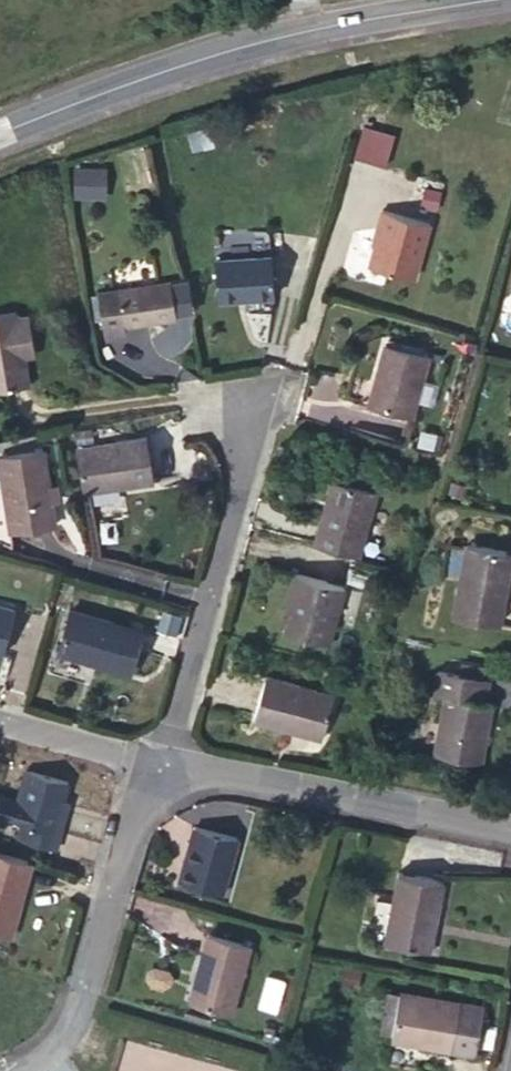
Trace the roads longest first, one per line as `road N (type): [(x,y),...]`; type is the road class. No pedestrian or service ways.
road 1 (secondary): [(485,0),(260,42),(0,133)]
road 2 (residential): [(269,392),(168,757)]
road 3 (residential): [(161,785),(217,770),(510,834)]
road 4 (residential): [(30,1070),(73,1023),(132,805),(161,785)]
road 5 (residential): [(168,757),(0,711)]

